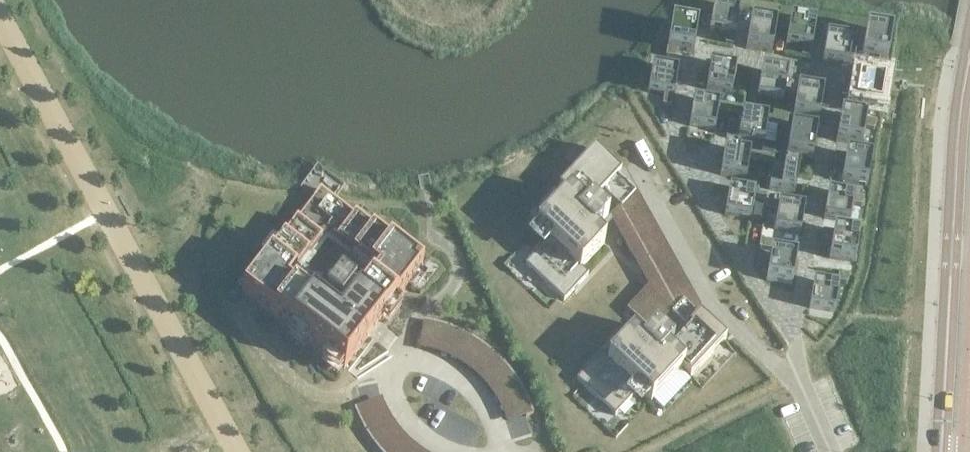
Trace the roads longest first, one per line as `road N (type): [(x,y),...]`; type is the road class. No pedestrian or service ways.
road 1 (residential): [(794,336),(837,72),(700,53),(673,146)]
road 2 (residential): [(940,451),(958,111),(969,45)]
road 3 (residential): [(804,388),(703,293),(633,164)]
road 4 (residential): [(503,451),(472,388),(421,362),(394,365),(391,398),(405,422),(456,451)]
road 5 (residential): [(673,146),(794,336)]

